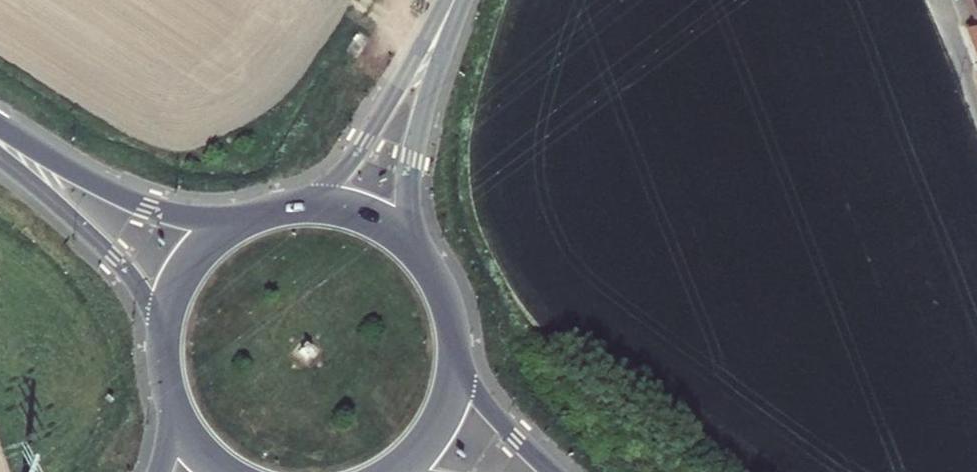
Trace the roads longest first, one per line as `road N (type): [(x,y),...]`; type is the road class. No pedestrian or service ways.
road 1 (tertiary): [(431,269),(410,192),(455,0)]
road 2 (tertiary): [(453,0),(353,159),(286,206)]
road 3 (secondary): [(241,222),(157,212),(0,127)]
road 4 (secondary): [(0,158),(139,282),(163,353)]
road 5 (secondary): [(552,471),(481,401),(455,335)]
road 6 (secondary): [(431,269),(407,242),(365,215),(286,206)]
road 7 (secondary): [(241,222),(183,277),(163,353)]
road 8 (secondary): [(390,471),(427,437),(445,406),(455,335)]
road 9 (residential): [(933,0),(976,113)]

